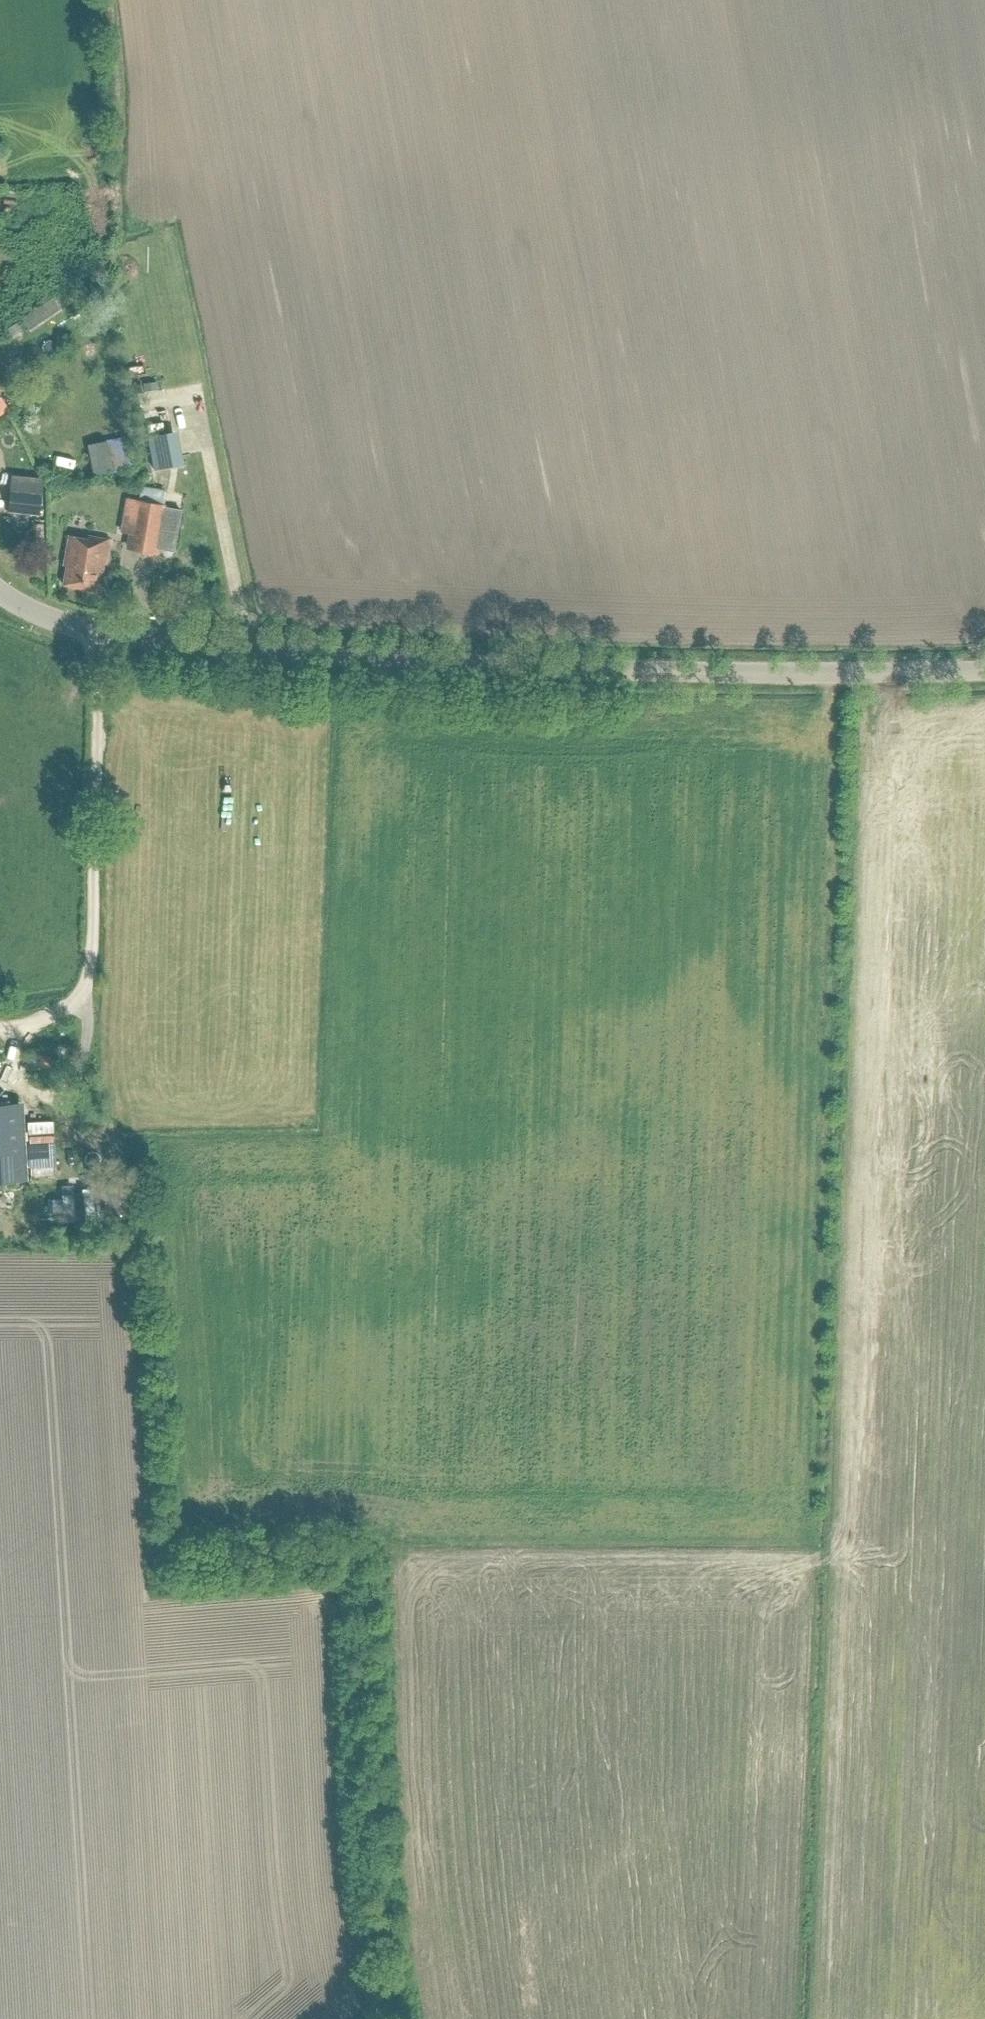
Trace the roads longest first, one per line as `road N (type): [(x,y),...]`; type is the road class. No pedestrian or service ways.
road 1 (tertiary): [(984,667),(669,670),(233,644),(74,625),(0,589)]
road 2 (track): [(92,629),(83,984),(67,1008),(0,1026)]

